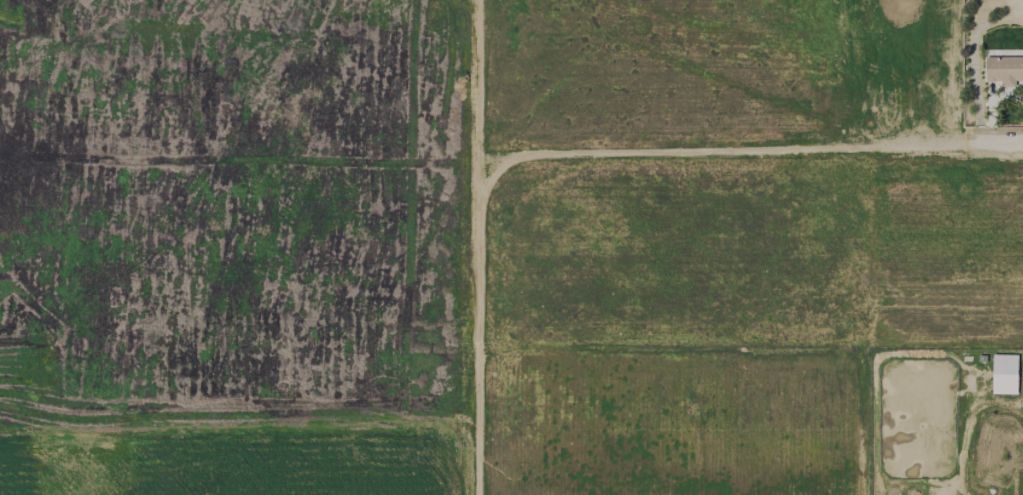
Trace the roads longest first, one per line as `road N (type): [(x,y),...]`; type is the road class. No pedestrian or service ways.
road 1 (residential): [(474,0),(475,494)]

